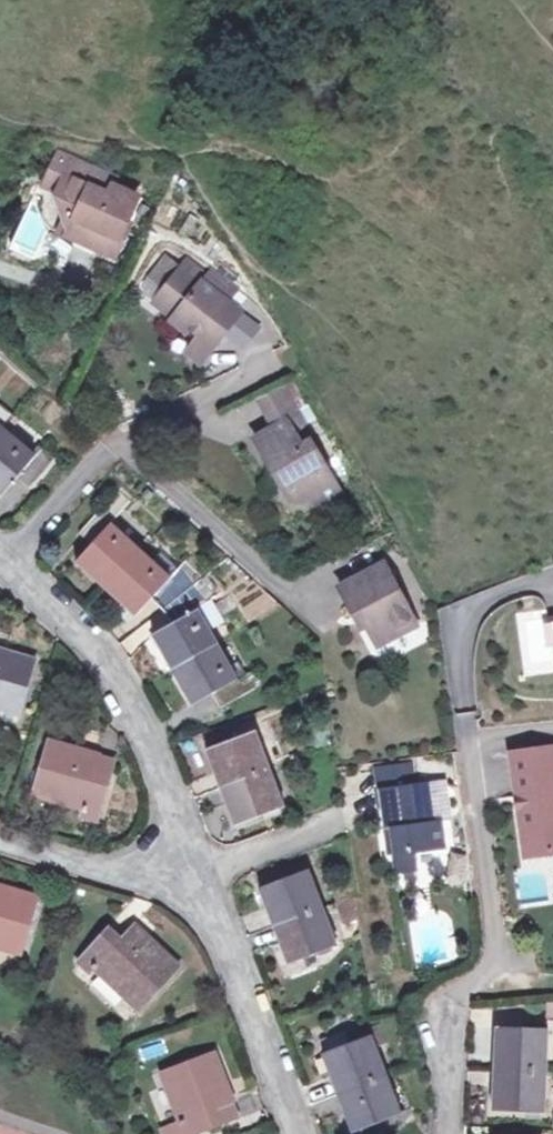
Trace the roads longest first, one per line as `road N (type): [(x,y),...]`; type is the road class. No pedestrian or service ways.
road 1 (residential): [(449,1133),(456,993),(503,963),(464,708)]
road 2 (residential): [(185,877),(158,751),(84,622),(3,563)]
road 3 (residential): [(302,1133),(185,877)]
road 4 (residential): [(123,445),(297,605)]
road 5 (residential): [(185,877),(0,851)]
road 6 (residential): [(123,445),(271,363)]
road 7 (residential): [(3,563),(123,445)]
road 8 (residential): [(332,821),(185,877)]

